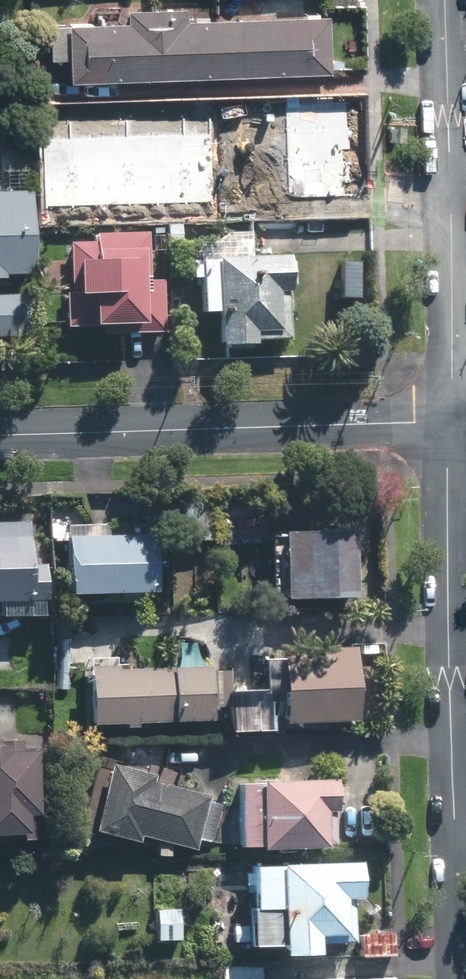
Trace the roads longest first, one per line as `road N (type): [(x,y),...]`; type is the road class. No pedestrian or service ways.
road 1 (residential): [(449,422),(463,978)]
road 2 (residential): [(0,436),(449,422)]
road 3 (residential): [(437,0),(449,422)]

